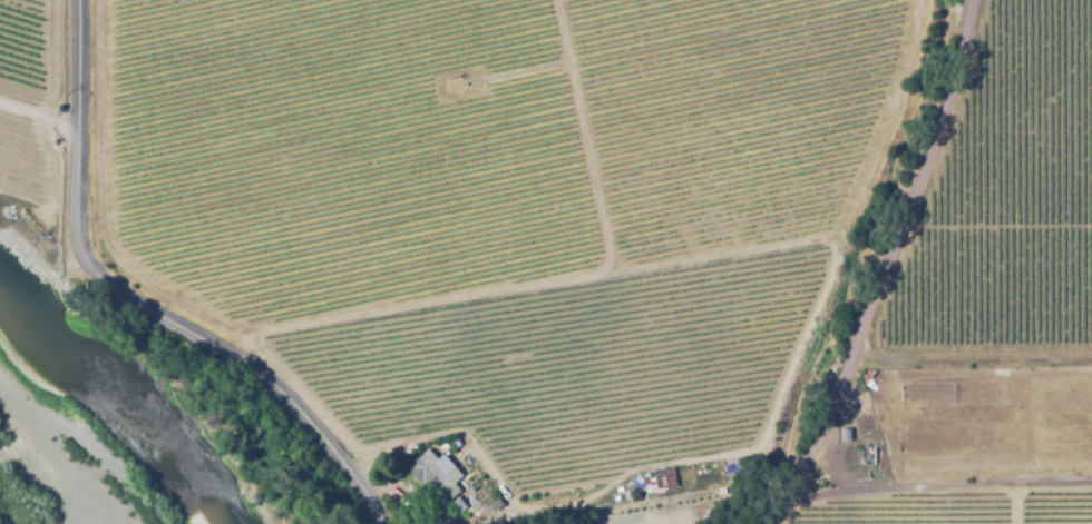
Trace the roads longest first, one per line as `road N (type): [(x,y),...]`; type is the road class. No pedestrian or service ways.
road 1 (residential): [(392,523),(275,393),(140,317),(94,274),(79,228),(78,0)]
road 2 (track): [(1091,484),(832,491),(779,506)]

